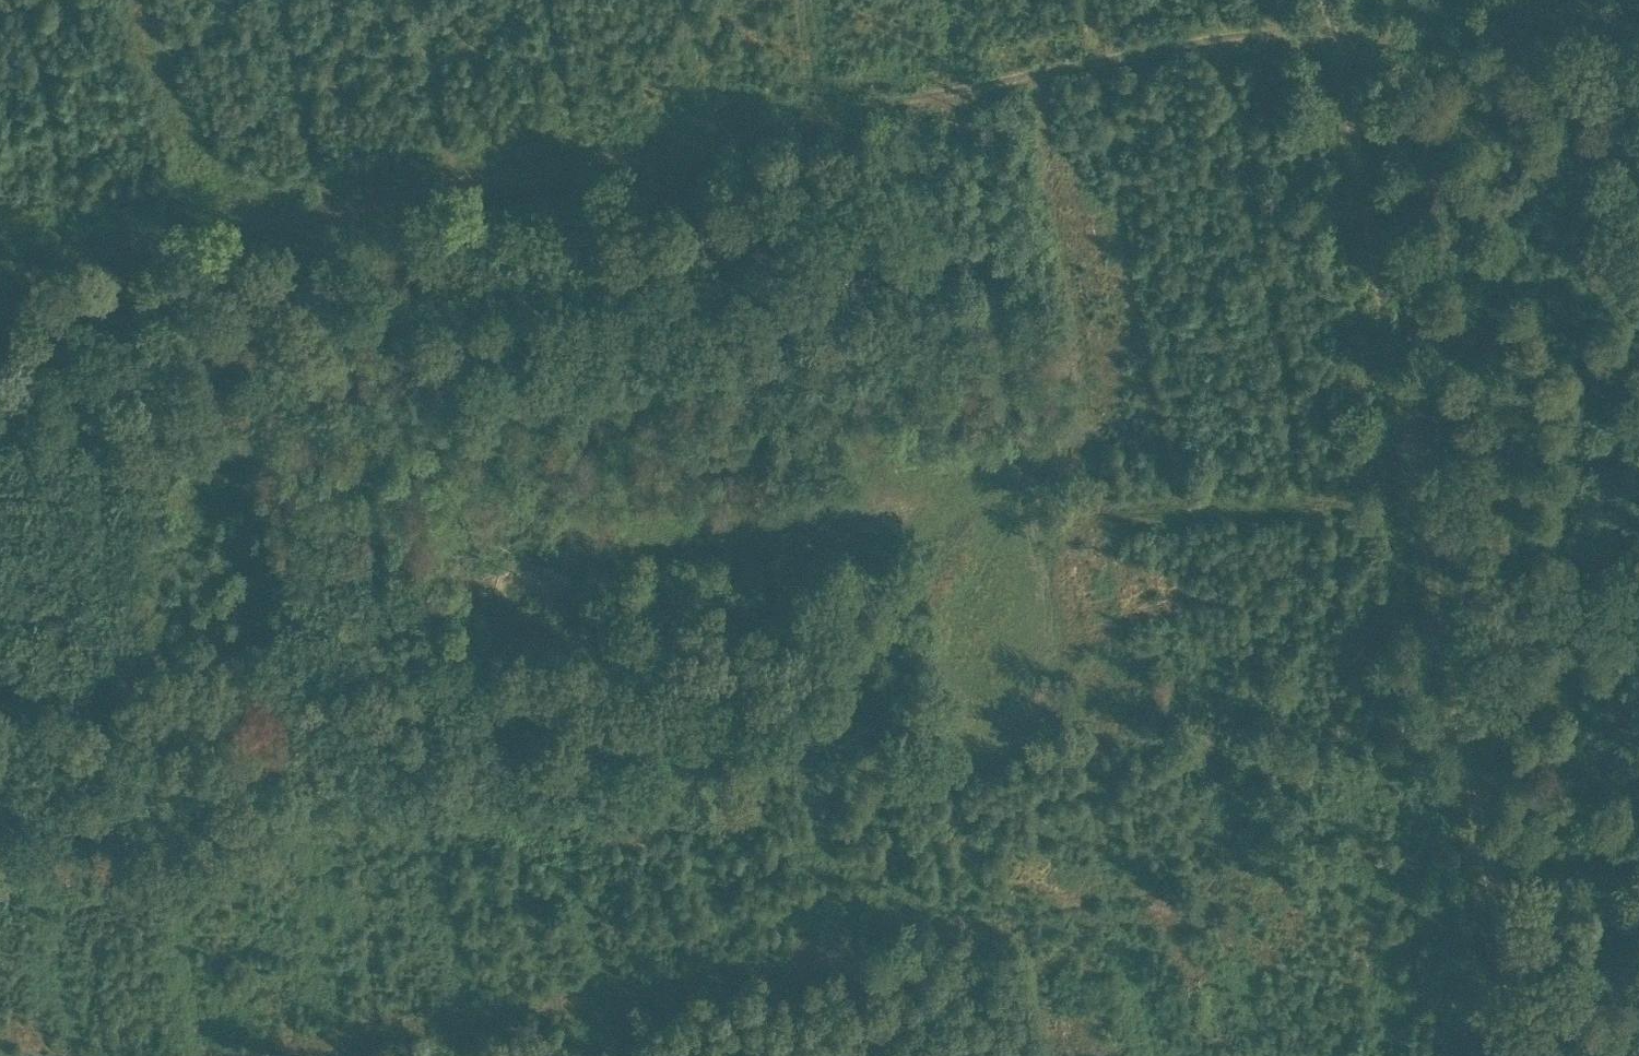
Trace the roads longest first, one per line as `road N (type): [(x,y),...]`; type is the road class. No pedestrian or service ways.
road 1 (track): [(1328,0),(1517,1055)]

